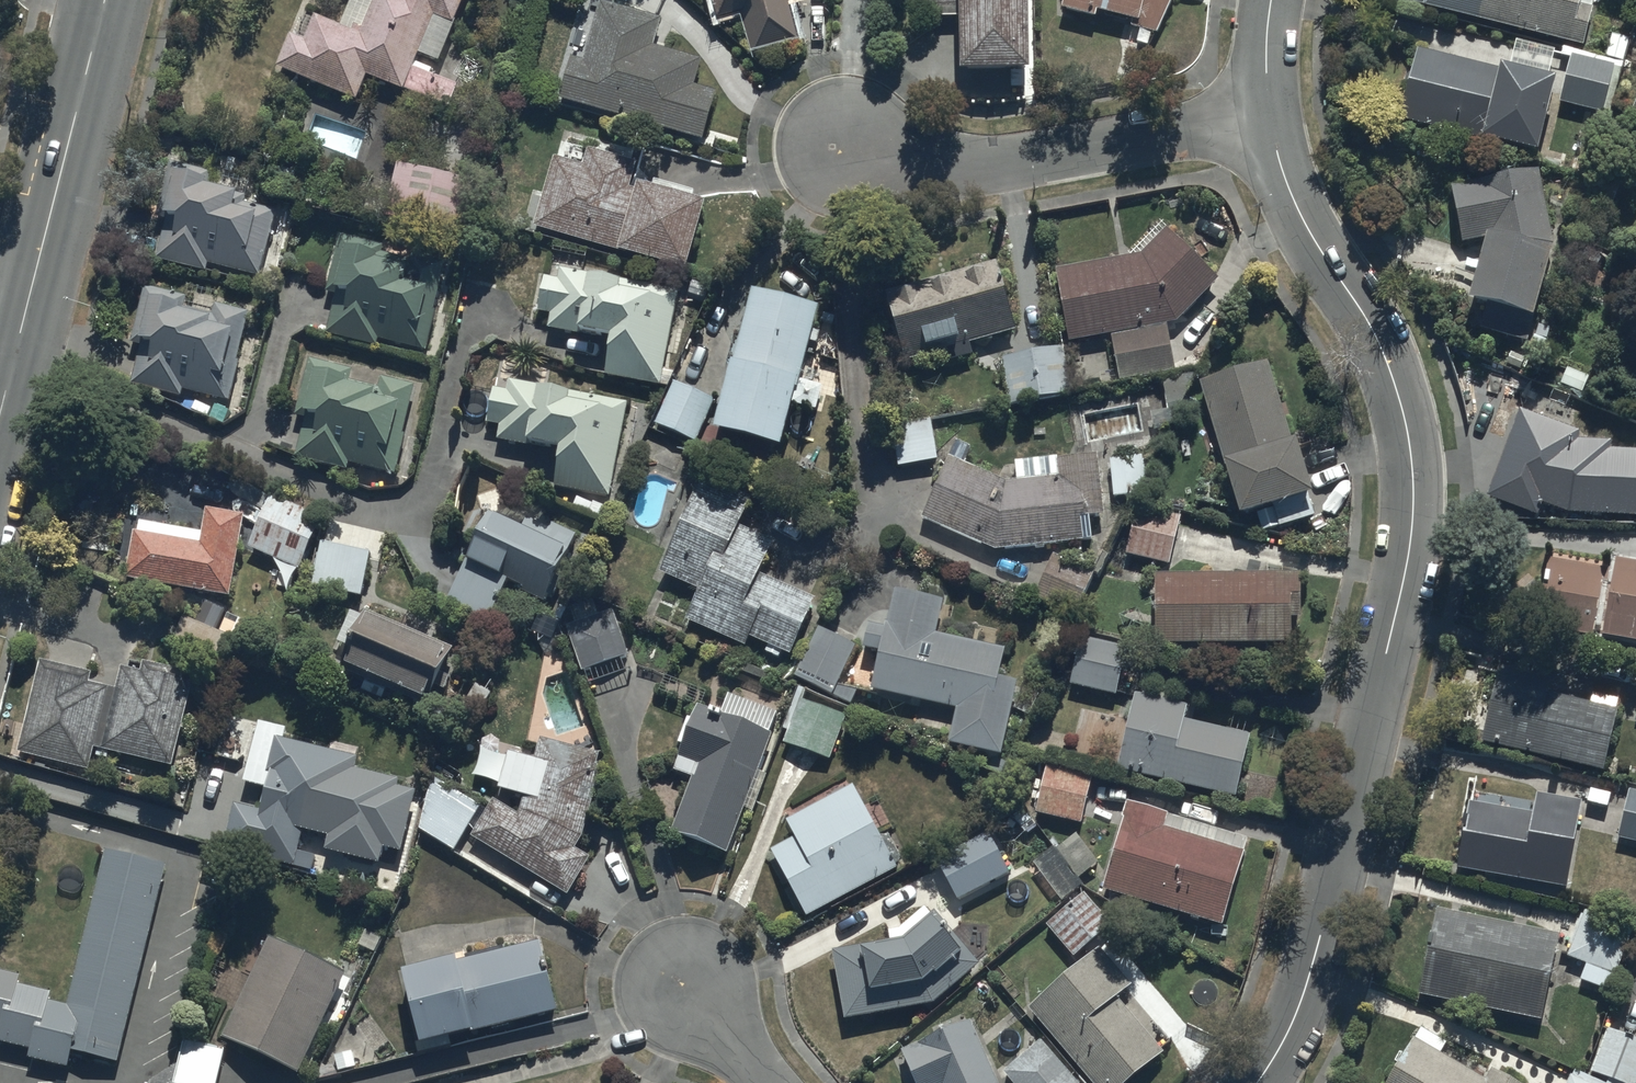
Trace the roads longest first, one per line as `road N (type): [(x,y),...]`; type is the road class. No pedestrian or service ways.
road 1 (residential): [(1277,109),(1302,203),(1376,333),(1401,403),(1411,504),(1399,588),(1286,1017),(1258,1082)]
road 2 (residential): [(1277,109),(966,164),(910,163),(838,147)]
road 3 (tertiary): [(102,0),(15,364)]
road 4 (residential): [(763,1082),(679,982)]

